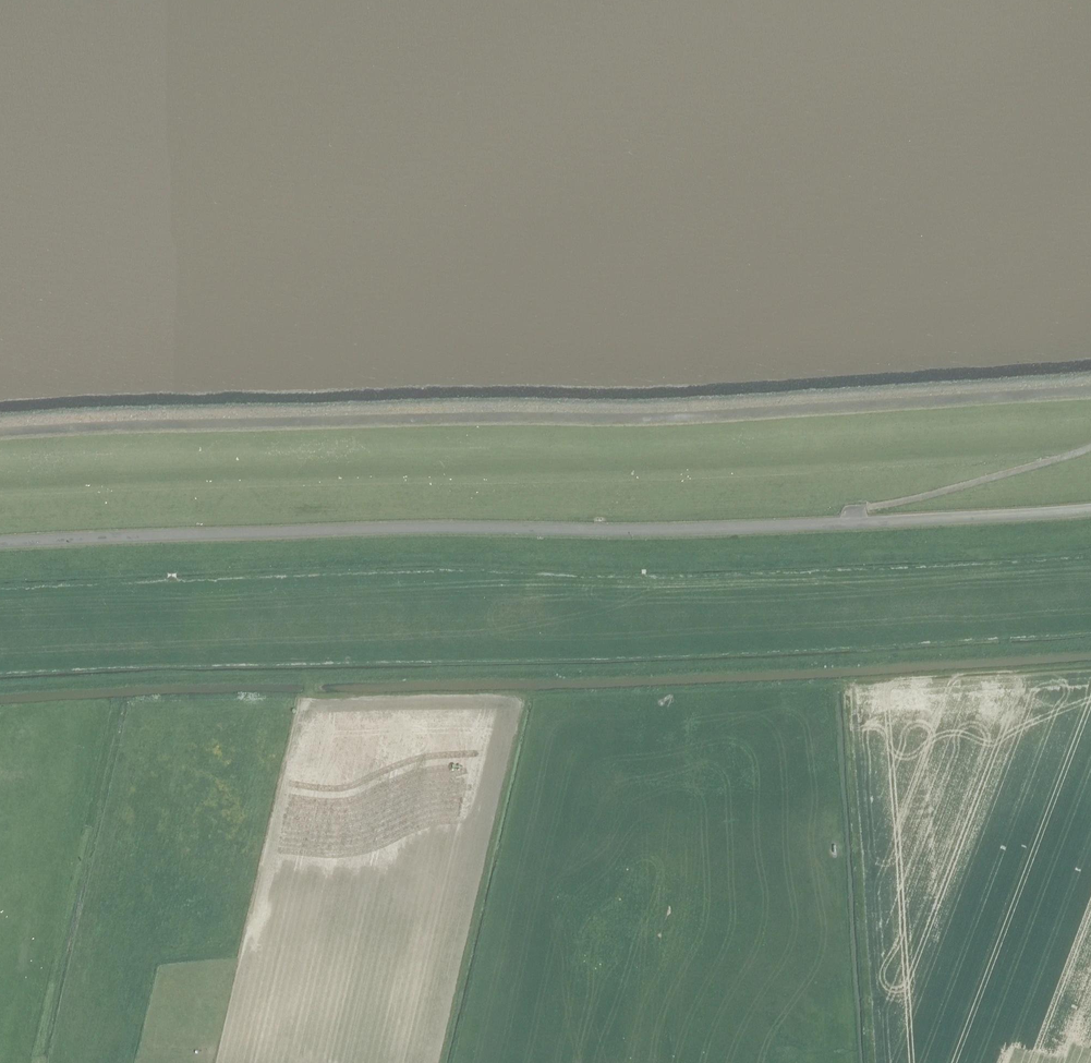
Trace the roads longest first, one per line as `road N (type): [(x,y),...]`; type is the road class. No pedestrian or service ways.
road 1 (unclassified): [(0,543),(454,527),(696,530),(1090,511)]

